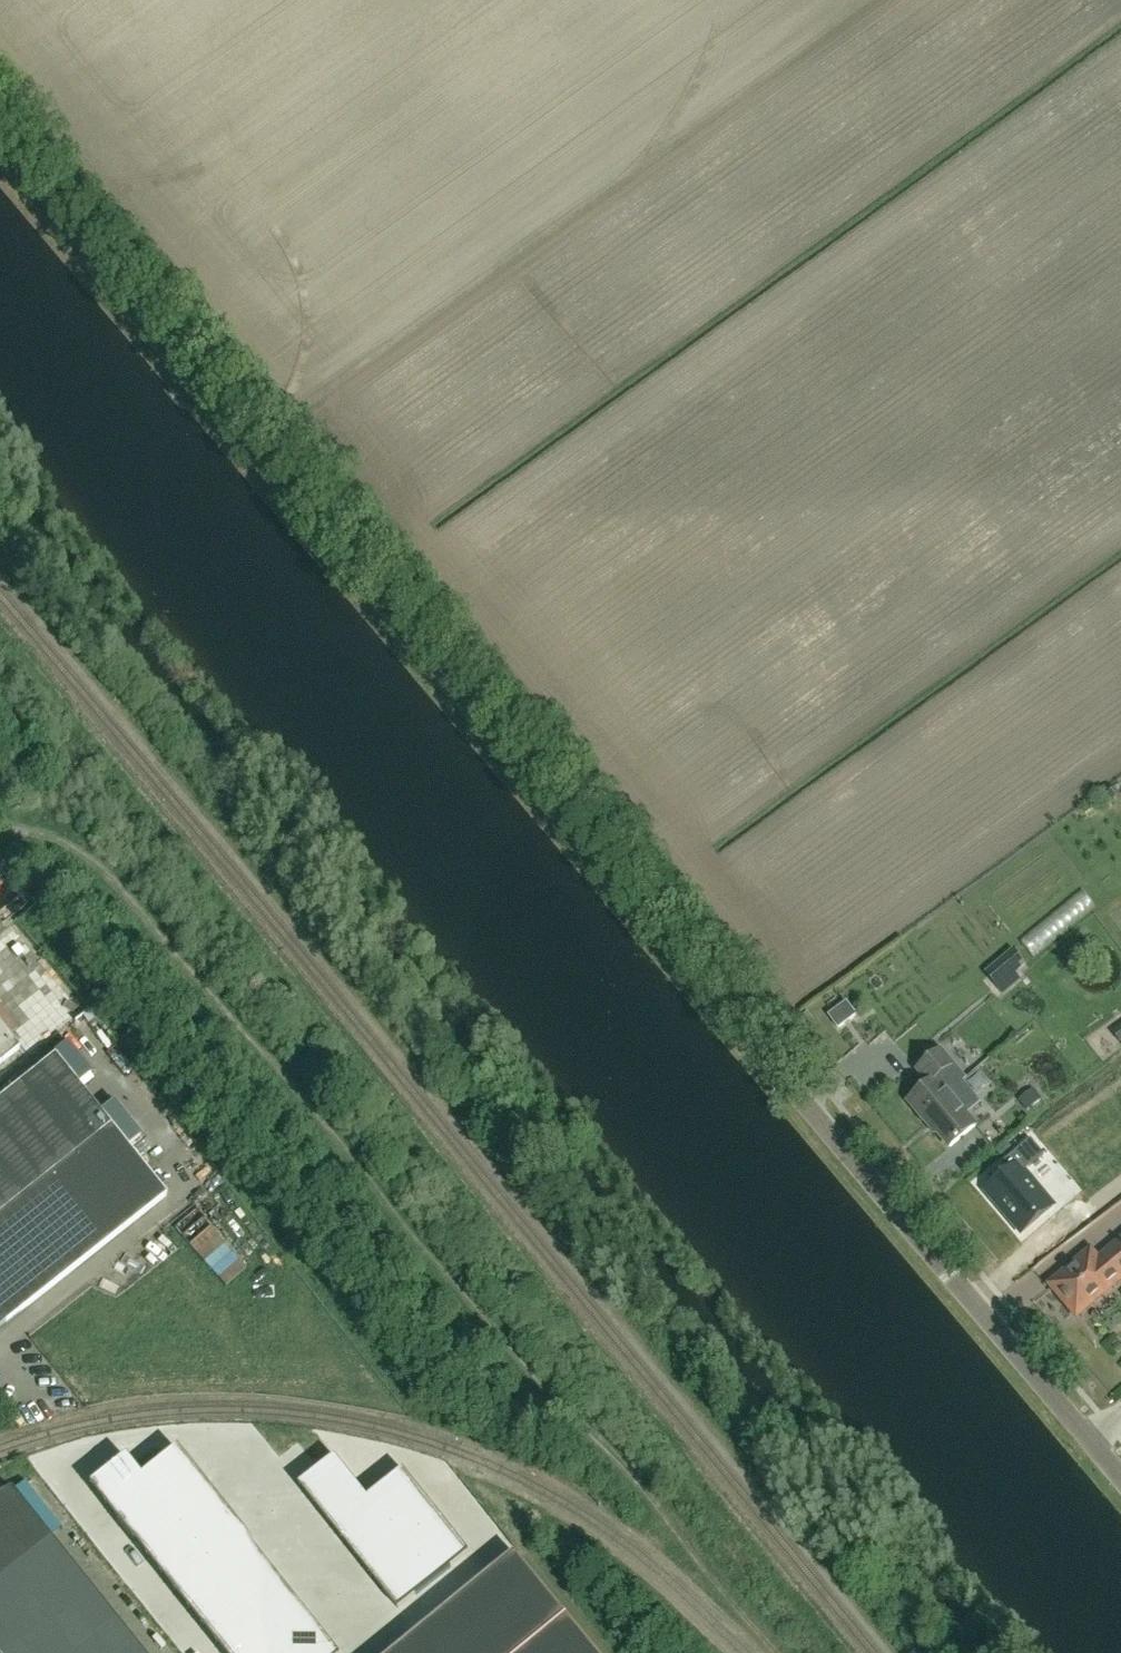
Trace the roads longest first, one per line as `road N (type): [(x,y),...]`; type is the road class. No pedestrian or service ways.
road 1 (unclassified): [(1090,1440),(0,151)]

